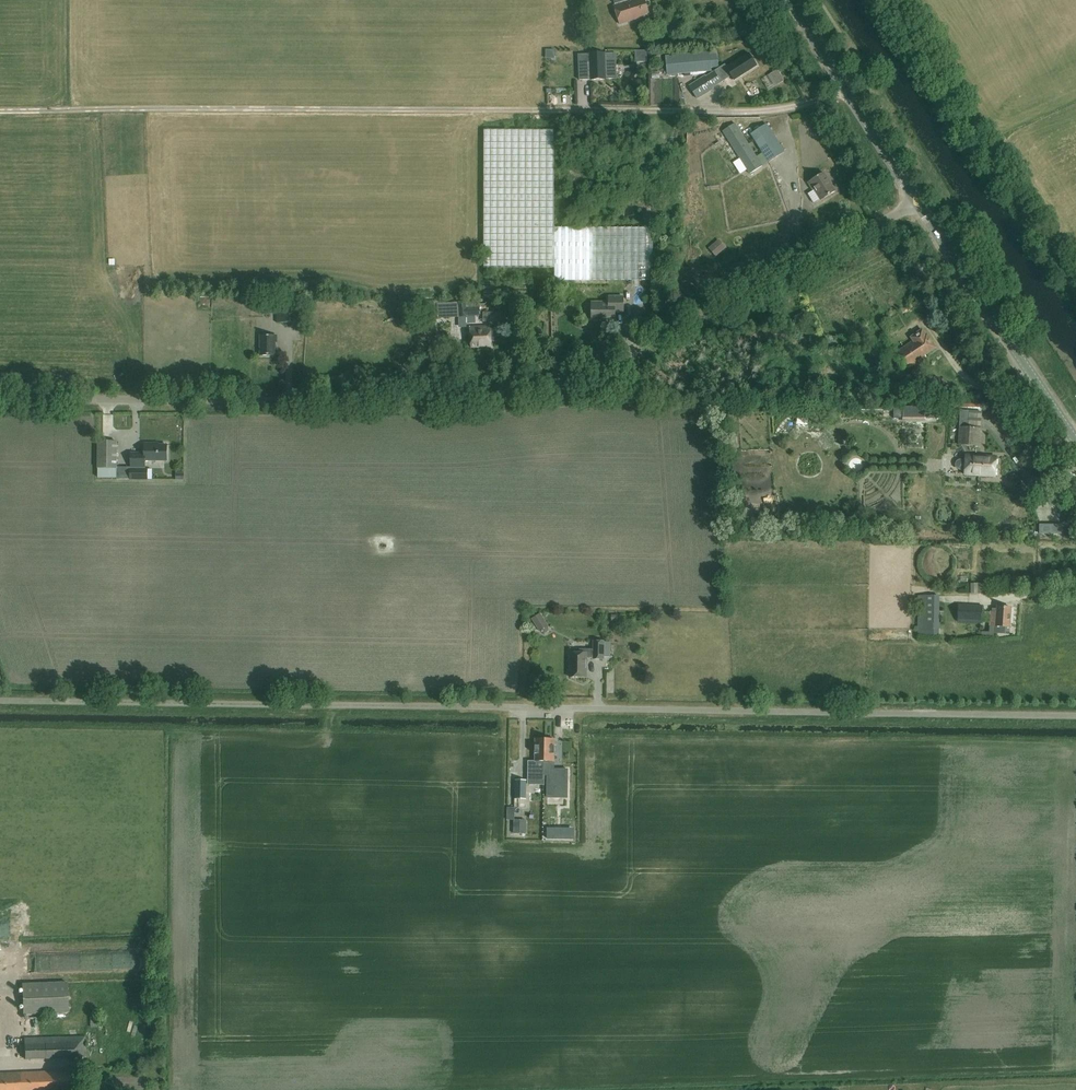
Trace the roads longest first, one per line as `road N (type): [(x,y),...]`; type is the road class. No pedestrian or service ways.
road 1 (unclassified): [(1075,713),(0,697)]
road 2 (unclassified): [(0,398),(501,397),(639,351),(914,202)]
road 3 (track): [(842,91),(782,108),(717,110),(0,111)]
road 4 (tertiary): [(1075,443),(914,202)]
road 5 (tertiary): [(914,202),(787,0)]

